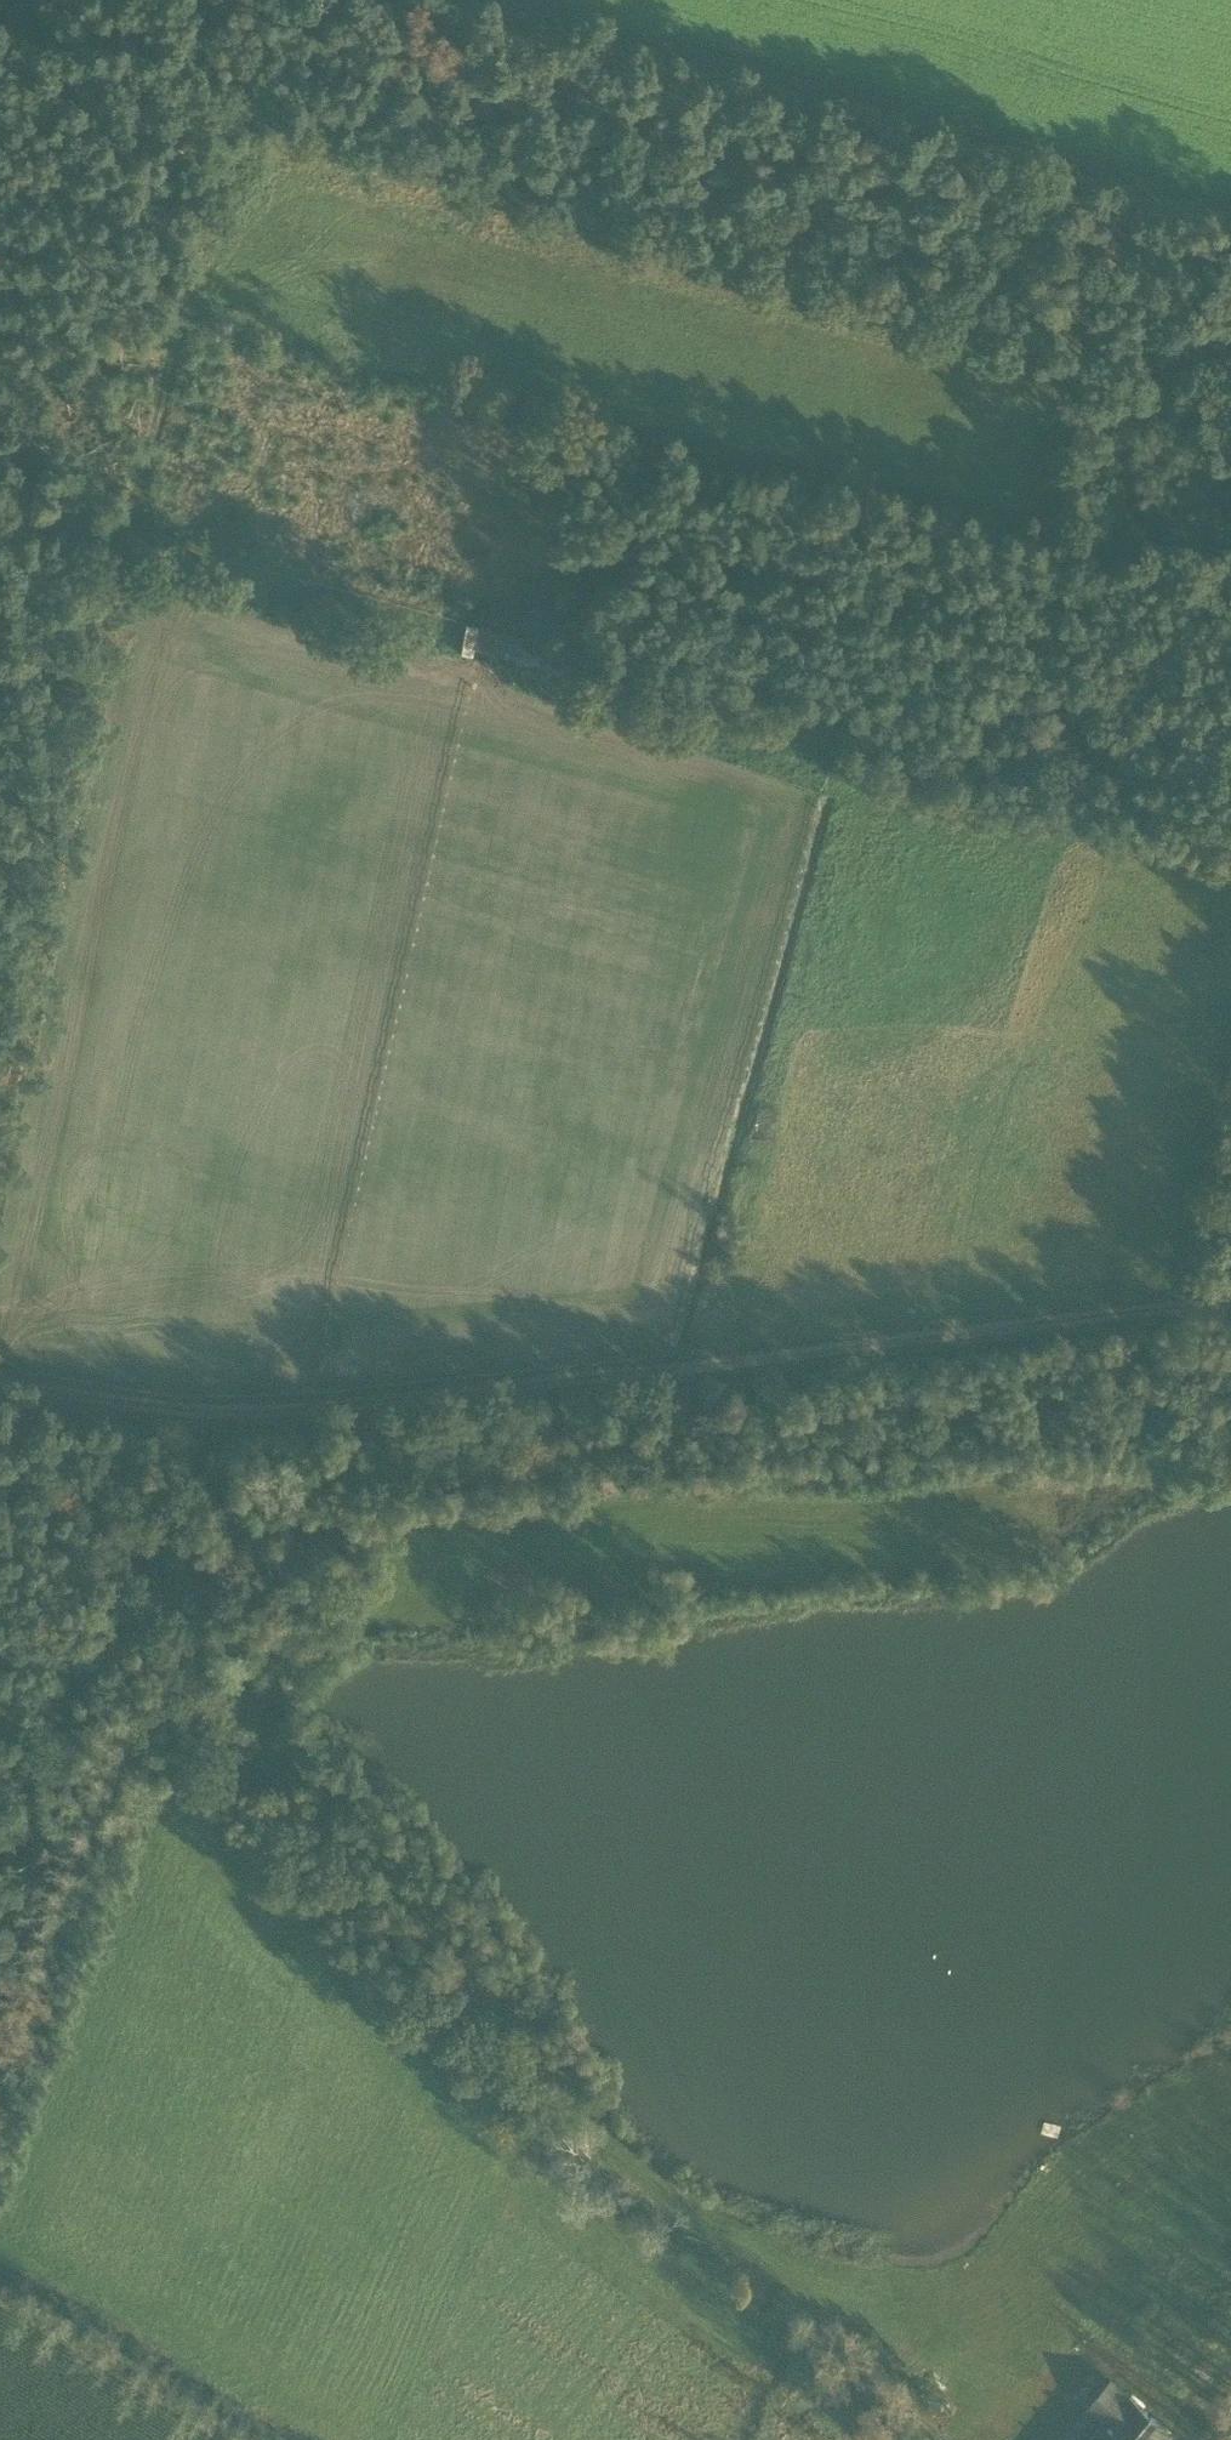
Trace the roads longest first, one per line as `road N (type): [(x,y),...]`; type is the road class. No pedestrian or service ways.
road 1 (track): [(1230,1288),(208,1414),(0,1382)]

